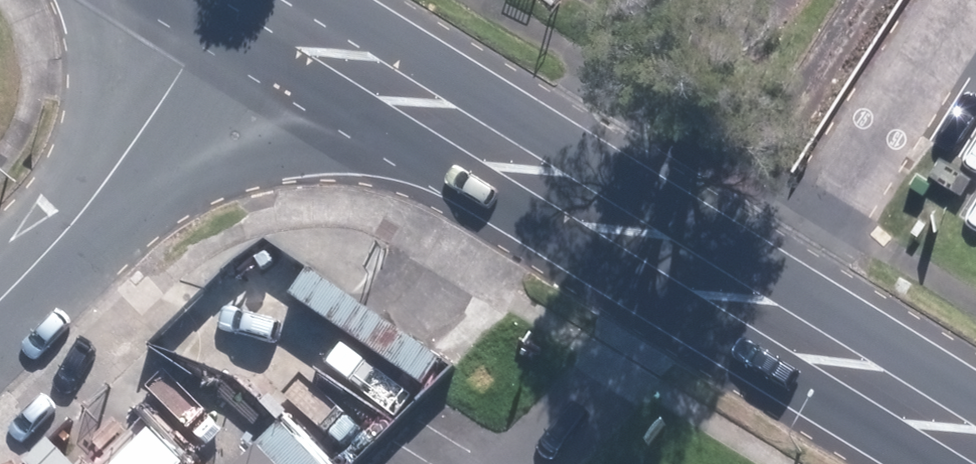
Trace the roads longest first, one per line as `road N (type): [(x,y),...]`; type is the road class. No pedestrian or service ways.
road 1 (secondary): [(257,0),(975,438)]
road 2 (unclassified): [(0,298),(62,236),(235,0)]
road 3 (track): [(676,255),(812,92),(871,0)]

